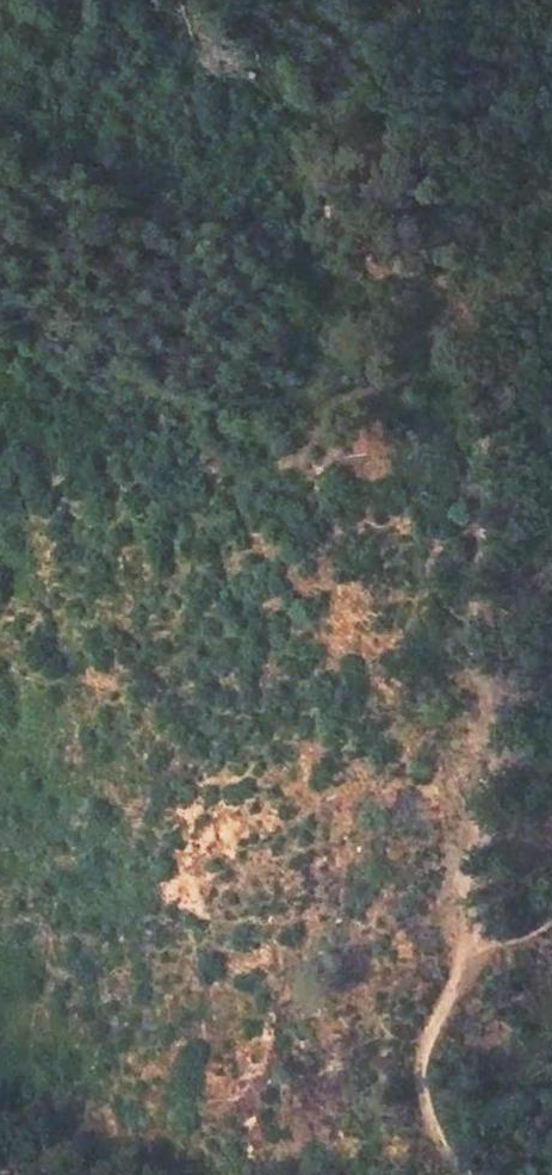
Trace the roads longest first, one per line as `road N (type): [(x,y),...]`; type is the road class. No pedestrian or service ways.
road 1 (track): [(472,1174),(447,1132),(428,1053),(468,980),(505,945),(551,924)]

